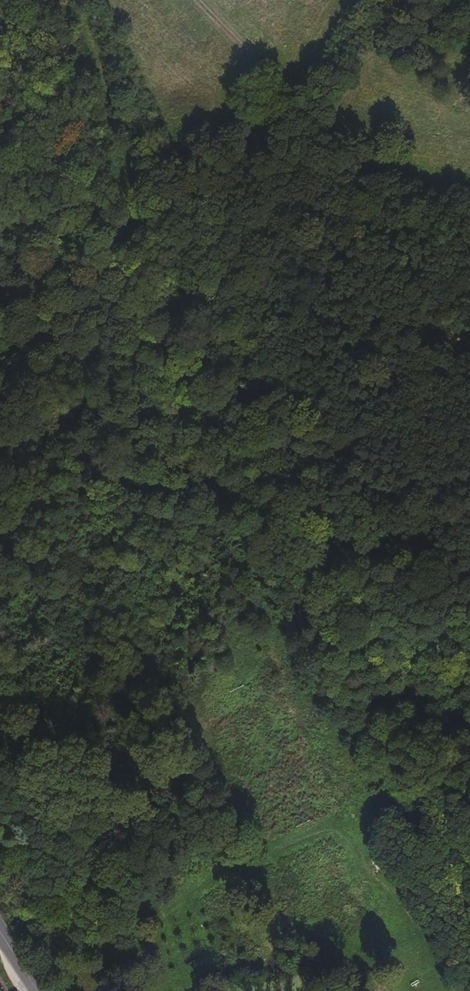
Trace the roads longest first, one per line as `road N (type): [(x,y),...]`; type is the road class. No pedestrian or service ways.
road 1 (track): [(469,189),(418,184),(369,166),(333,141),(194,0)]

